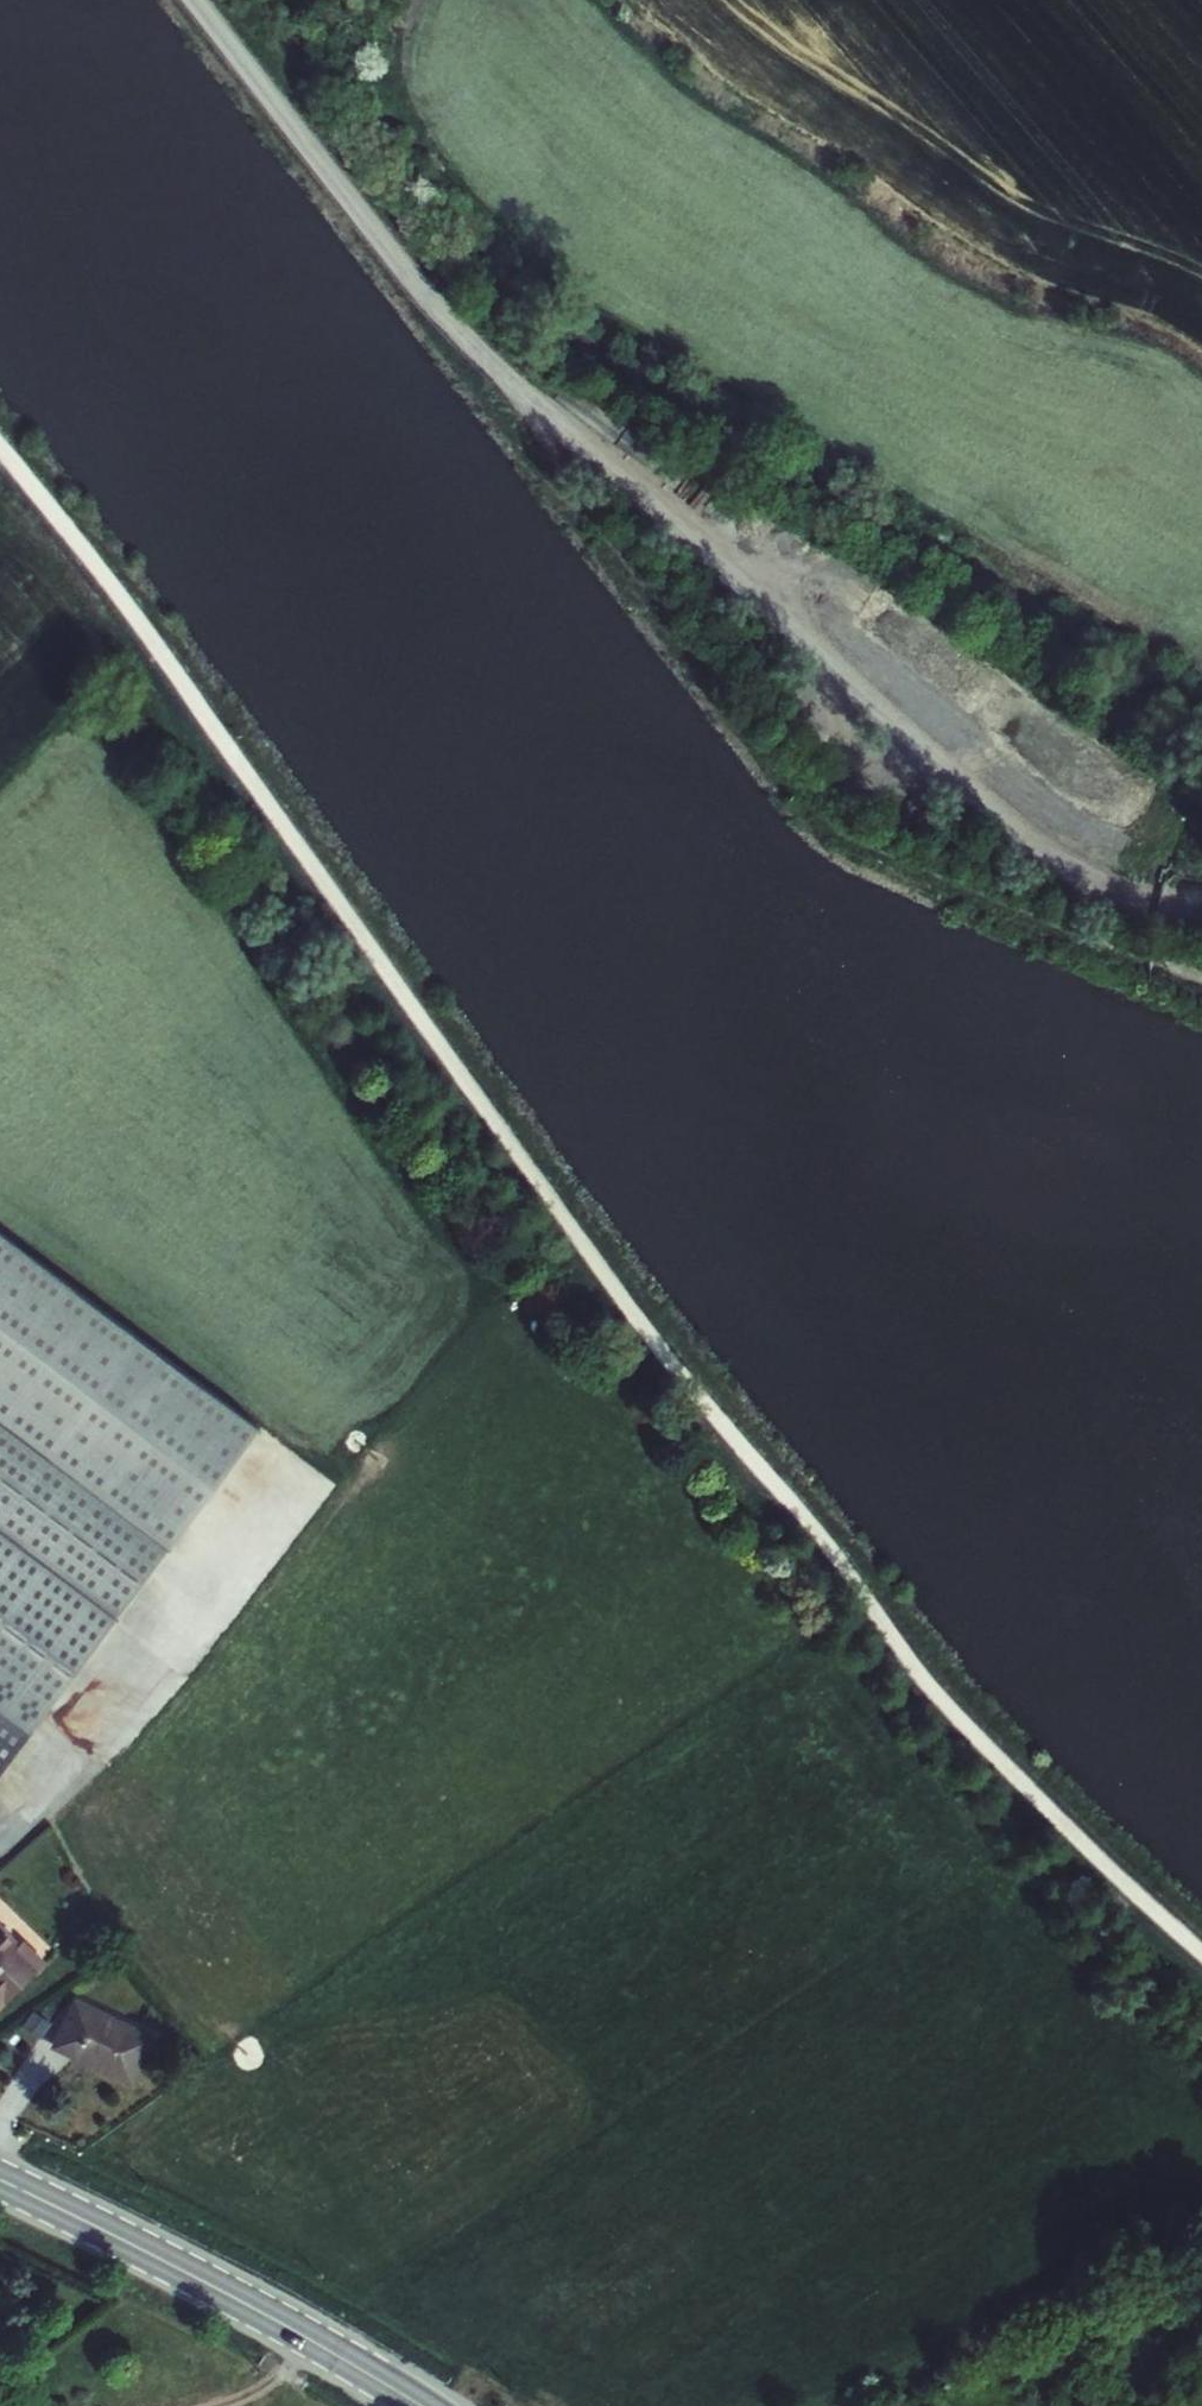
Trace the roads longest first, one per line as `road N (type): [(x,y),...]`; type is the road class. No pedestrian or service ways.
road 1 (secondary): [(421,2405),(181,2268),(0,2180)]

